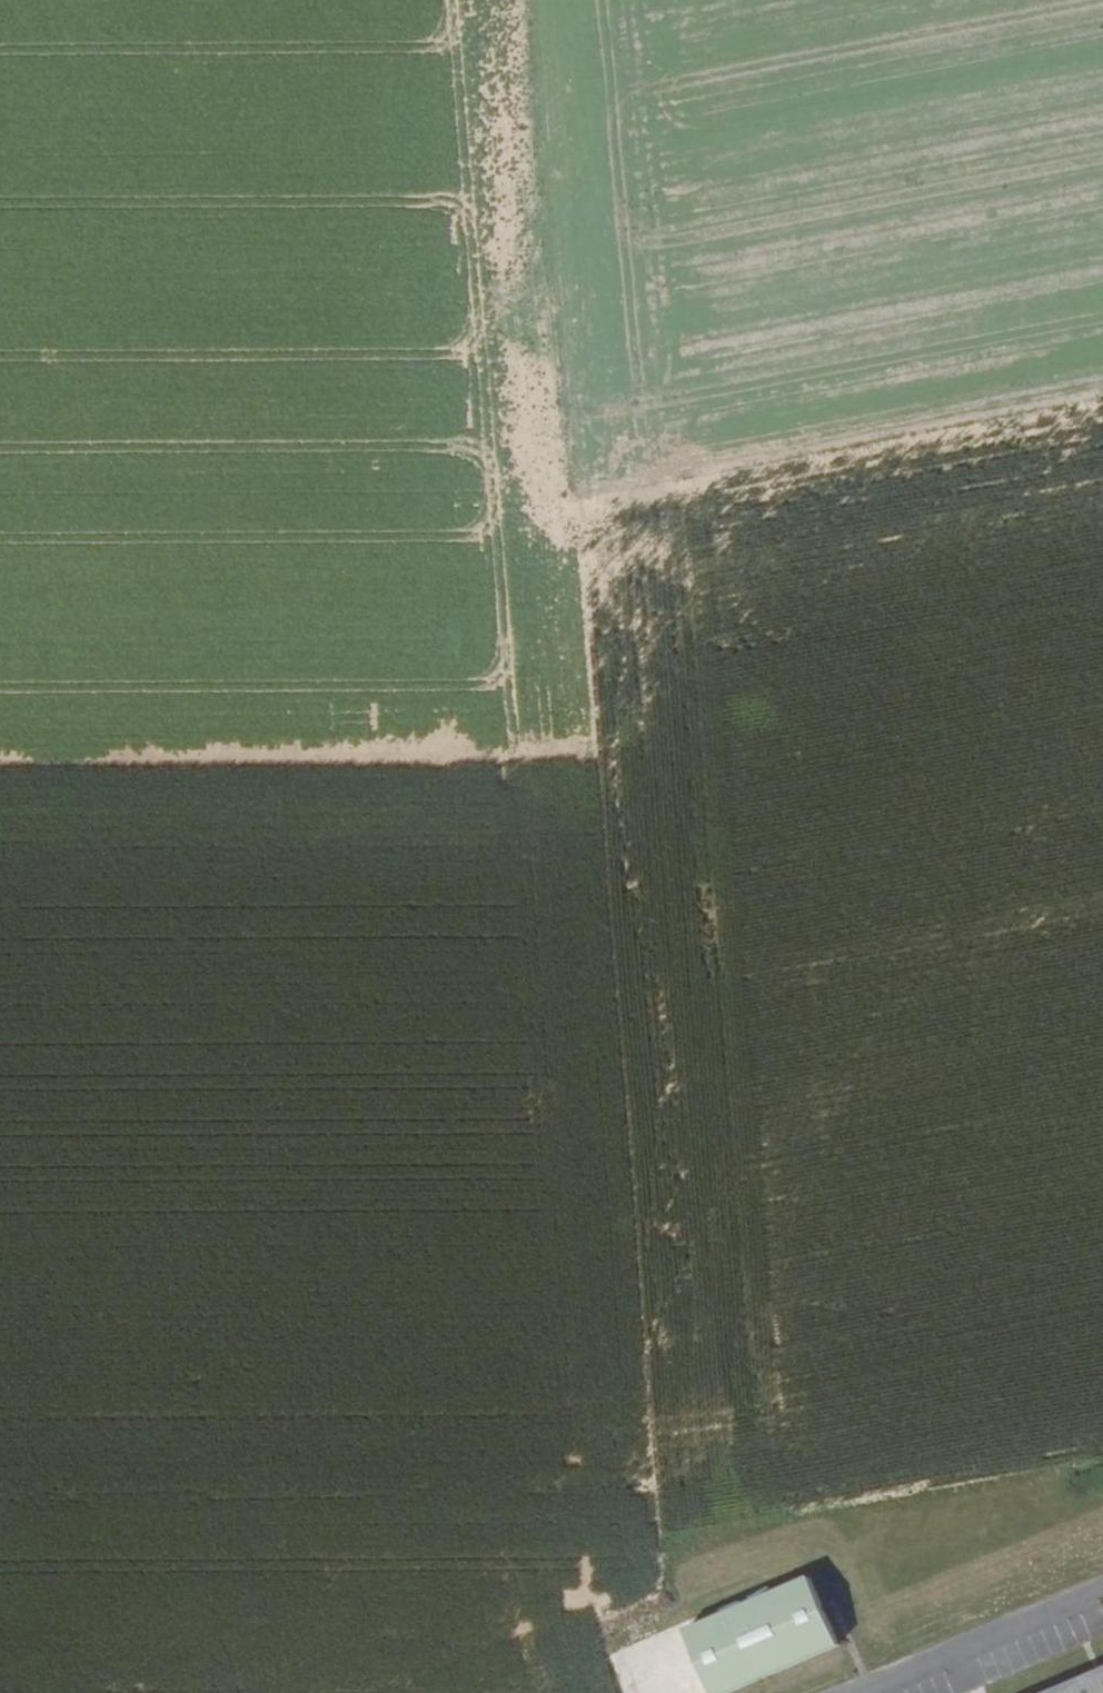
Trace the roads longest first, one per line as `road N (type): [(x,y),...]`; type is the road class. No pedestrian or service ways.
road 1 (unclassified): [(849,1692),(1102,1588)]

